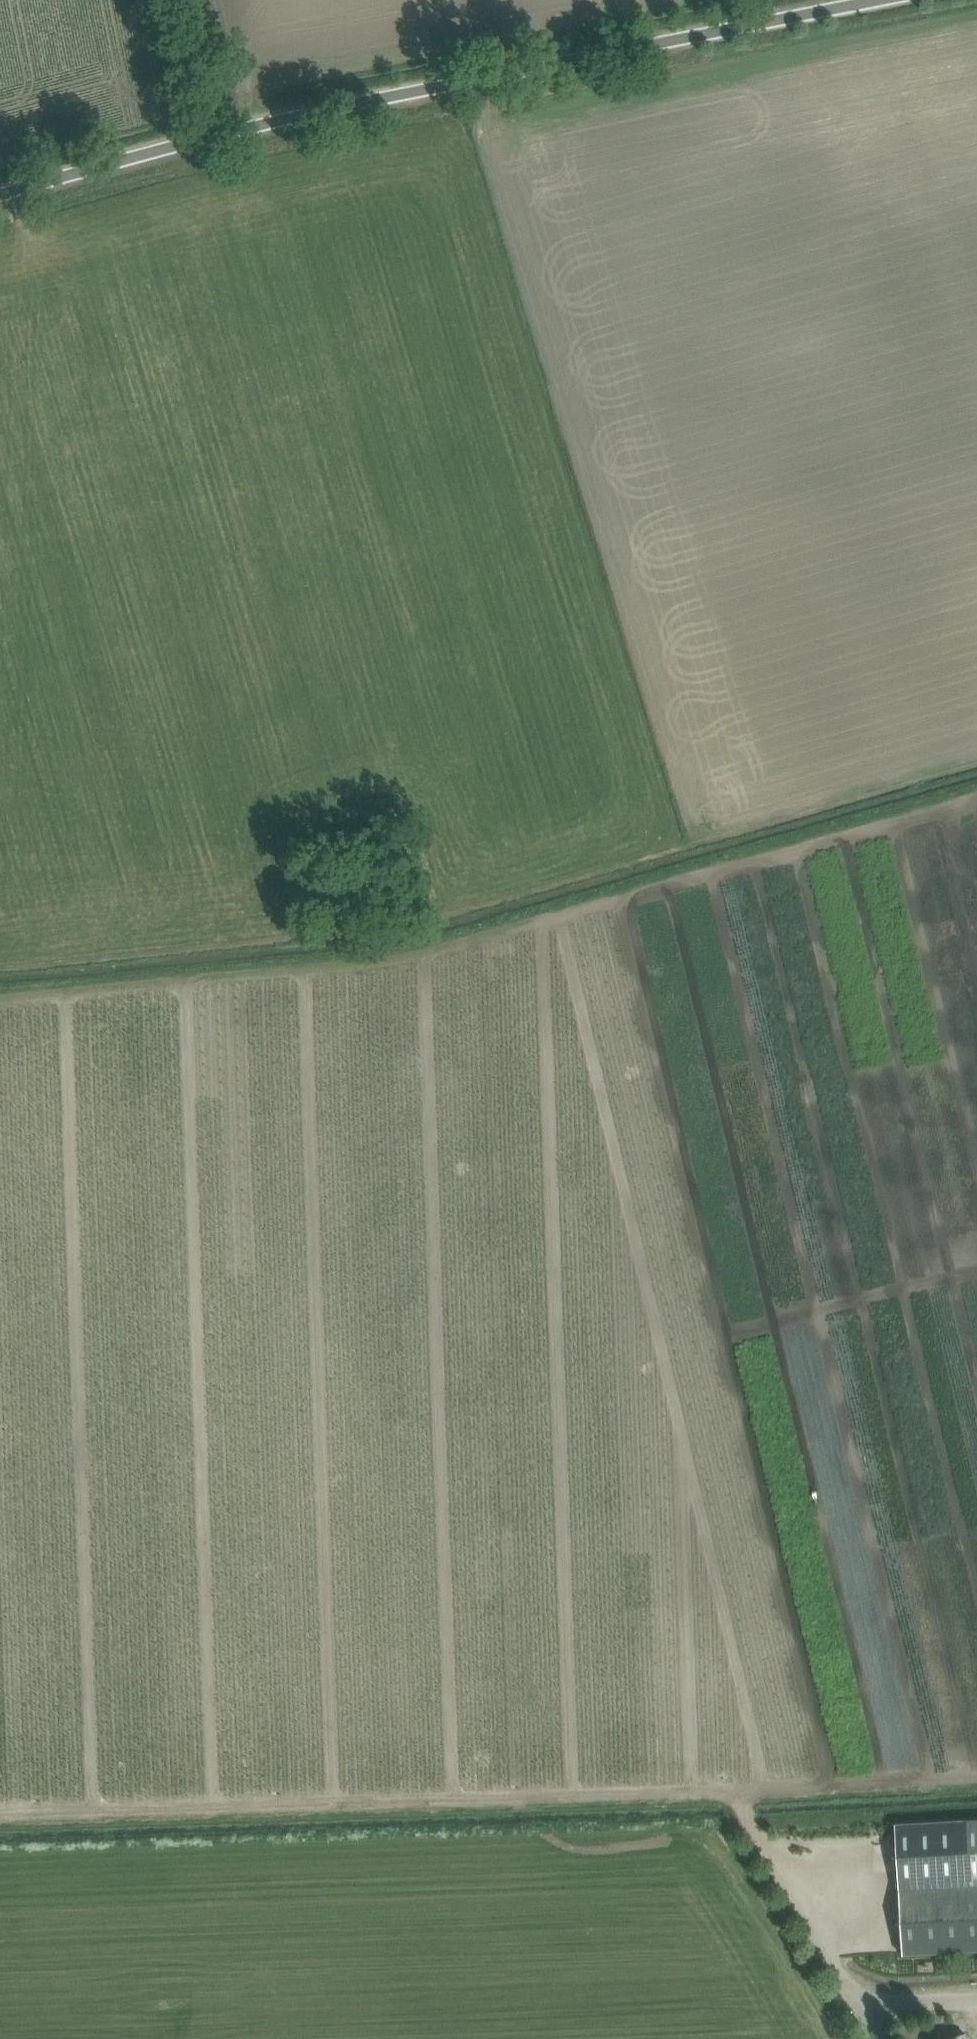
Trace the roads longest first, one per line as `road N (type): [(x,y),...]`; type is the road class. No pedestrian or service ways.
road 1 (unclassified): [(0,195),(273,119),(873,0)]
road 2 (unclassified): [(878,2038),(863,2003),(976,1998)]

